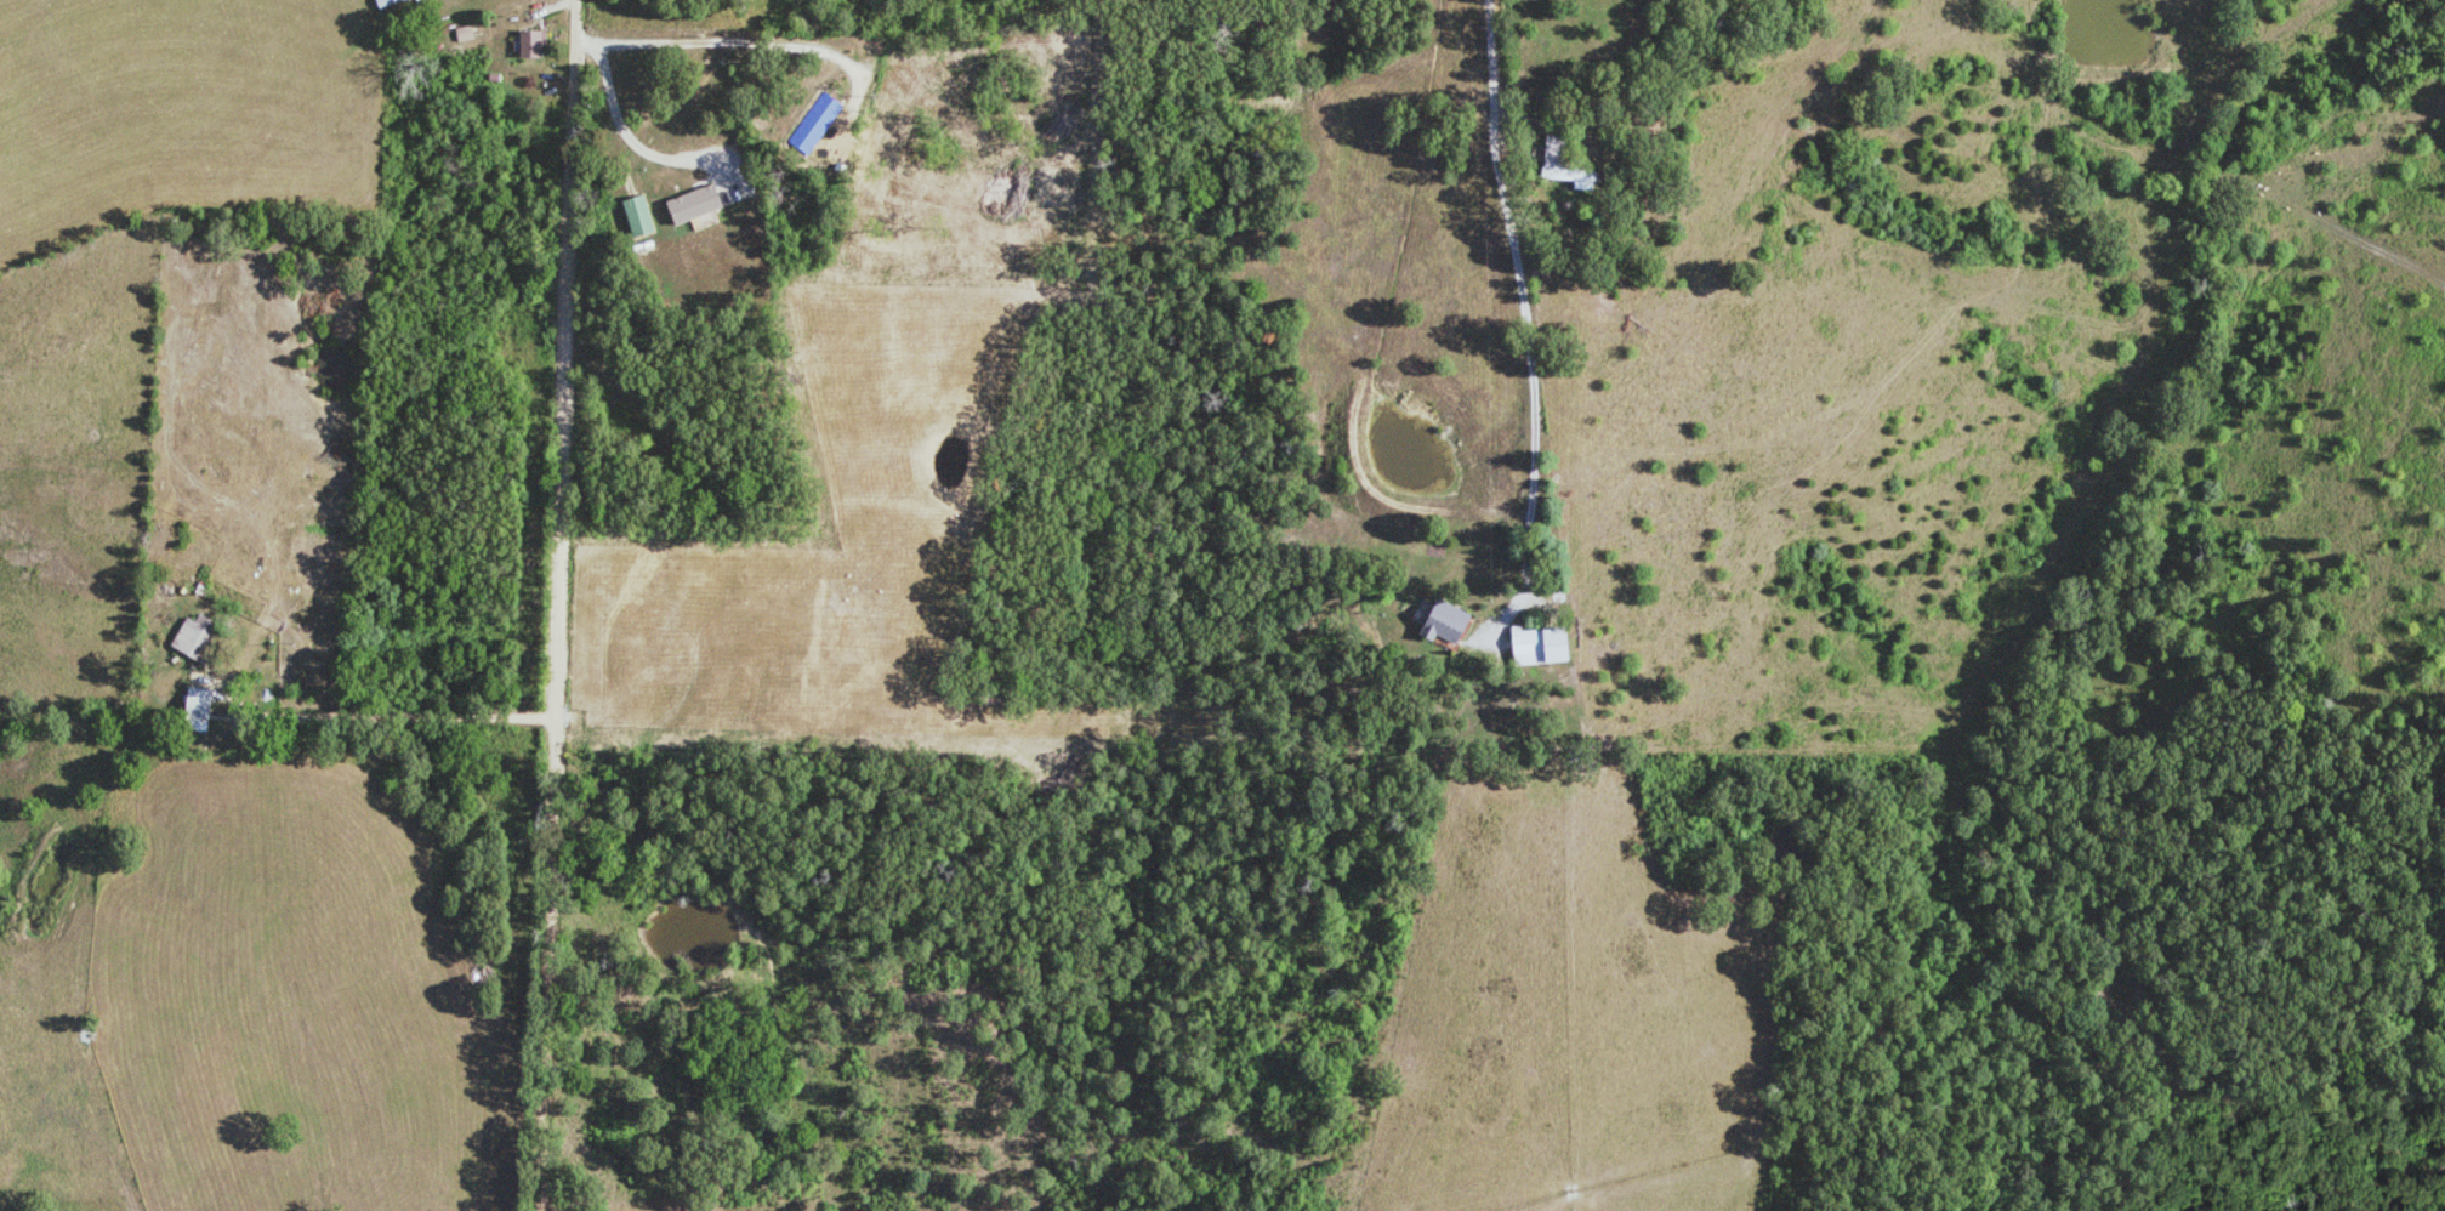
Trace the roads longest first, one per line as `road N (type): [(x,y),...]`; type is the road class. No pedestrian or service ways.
road 1 (residential): [(530,1210),(575,0)]

